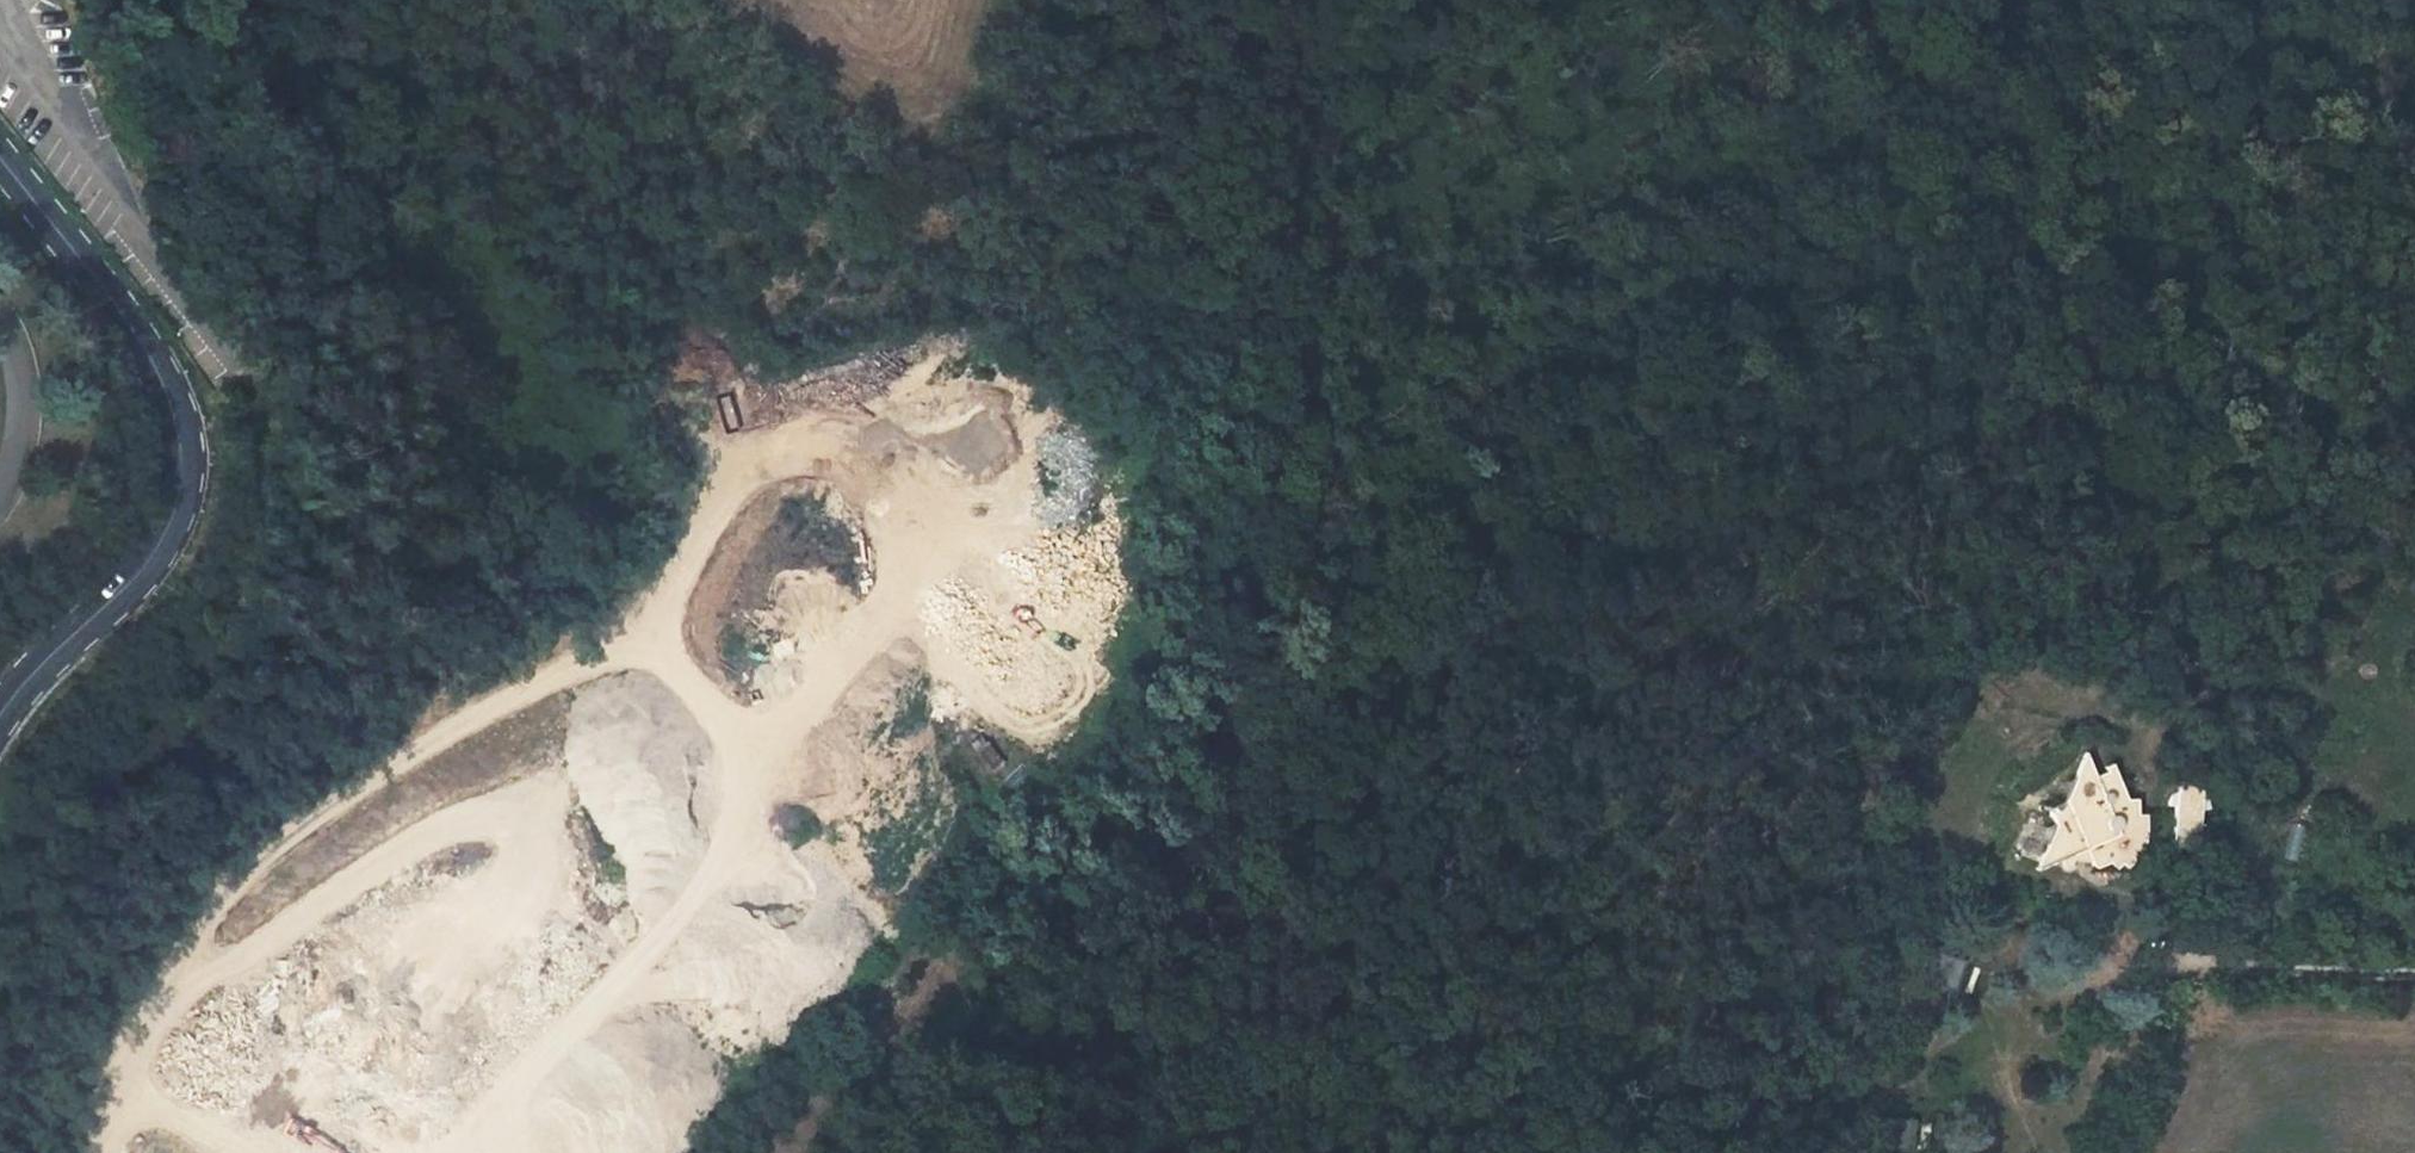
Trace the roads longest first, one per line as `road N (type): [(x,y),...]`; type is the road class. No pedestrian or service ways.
road 1 (track): [(109,1152),(161,1008),(252,876),(348,794),(504,696),(581,665),(637,661),(733,721),(829,745)]
road 2 (primary): [(0,161),(163,370),(188,442),(174,520),(159,550),(118,597),(32,668),(0,714)]

